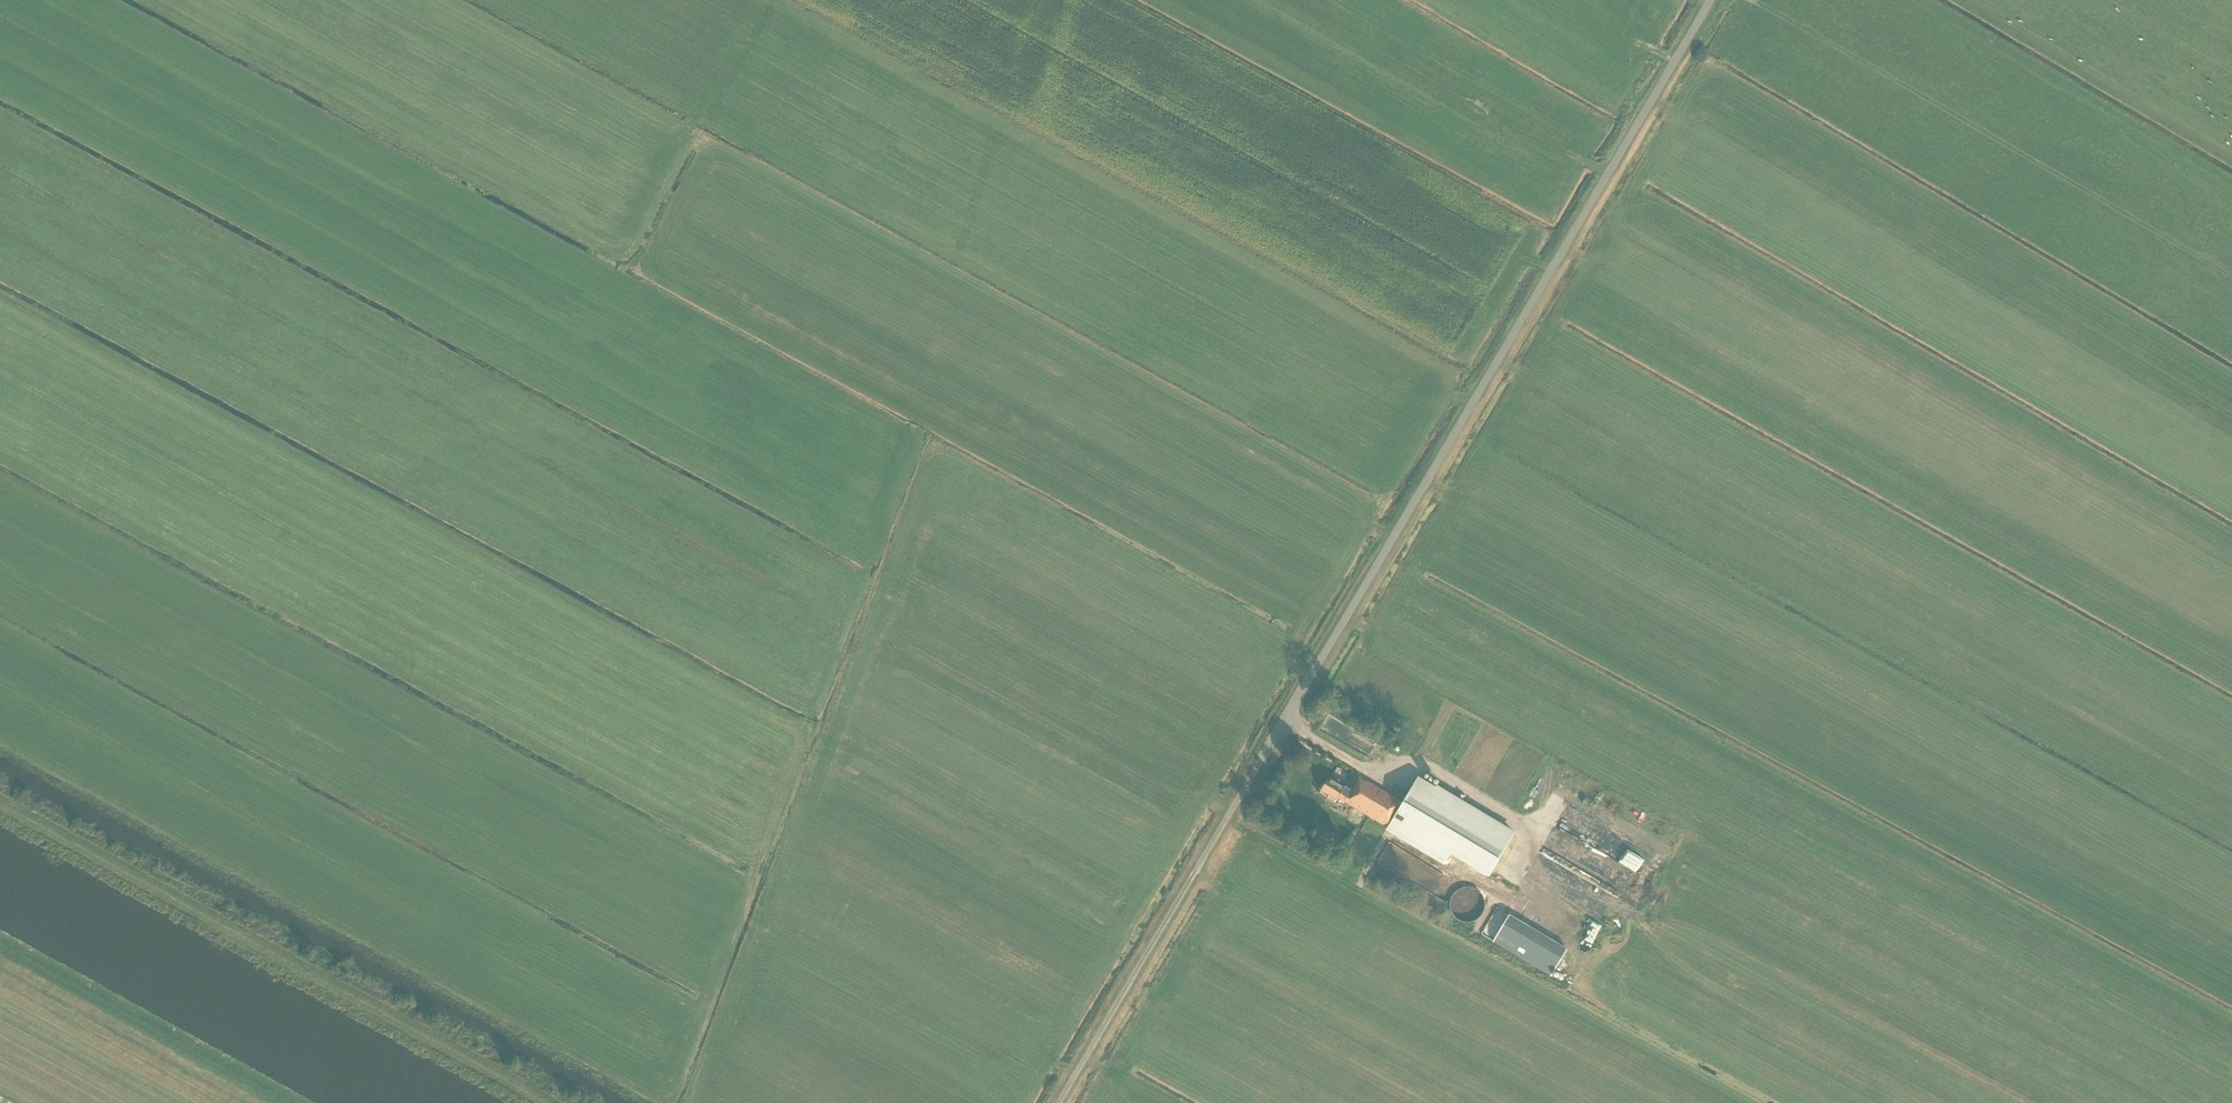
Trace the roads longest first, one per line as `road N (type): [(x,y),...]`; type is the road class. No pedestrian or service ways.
road 1 (unclassified): [(1064,1102),(1722,0)]

